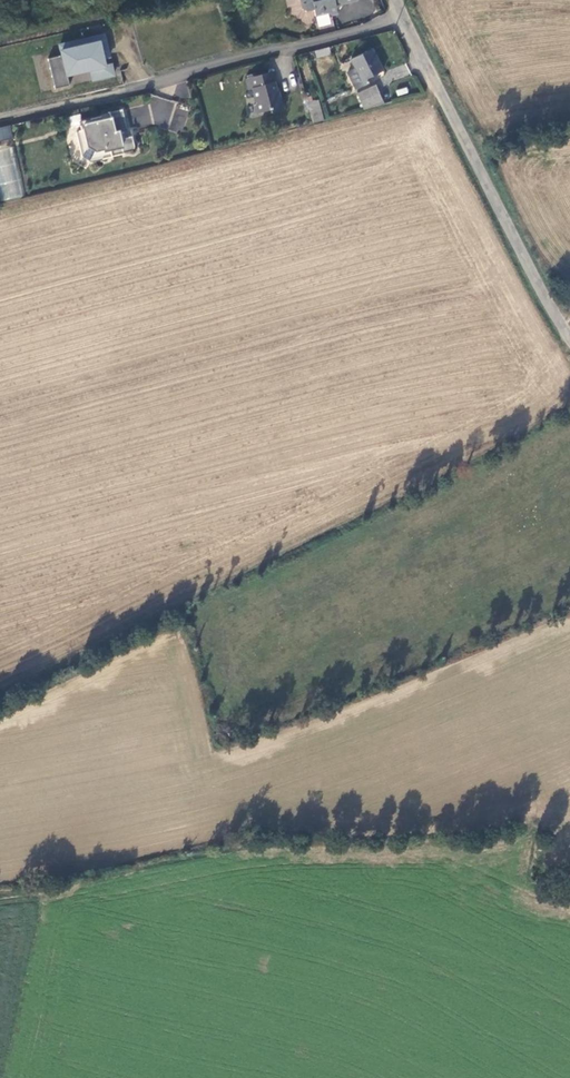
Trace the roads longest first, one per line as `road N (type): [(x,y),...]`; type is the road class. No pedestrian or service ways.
road 1 (residential): [(402,20),(0,118)]
road 2 (unclassified): [(569,350),(402,20)]

